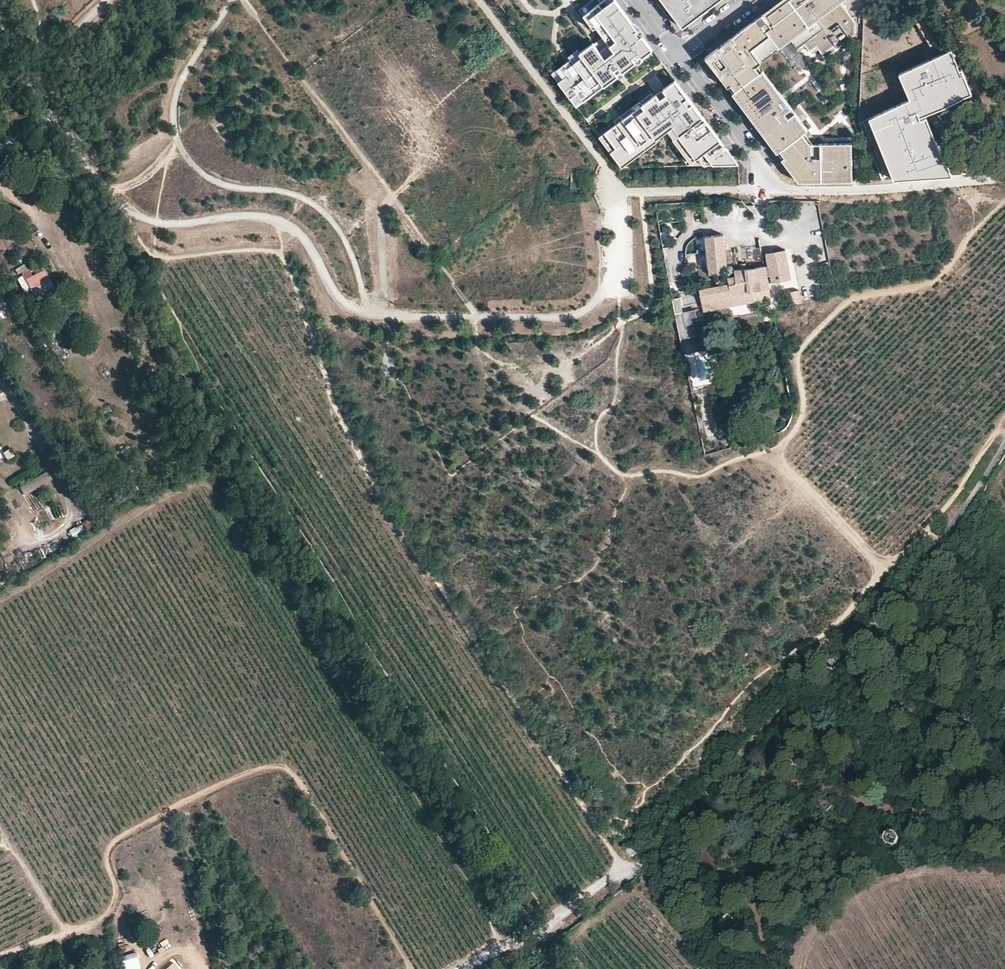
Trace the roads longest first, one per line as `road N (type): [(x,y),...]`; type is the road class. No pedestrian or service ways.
road 1 (track): [(550,924),(642,870),(750,747),(851,650),(977,494),(1004,446)]
road 2 (residential): [(775,192),(891,196),(1004,180)]
road 3 (residential): [(676,54),(775,192)]
road 4 (unclassified): [(53,110),(48,70),(113,0)]

